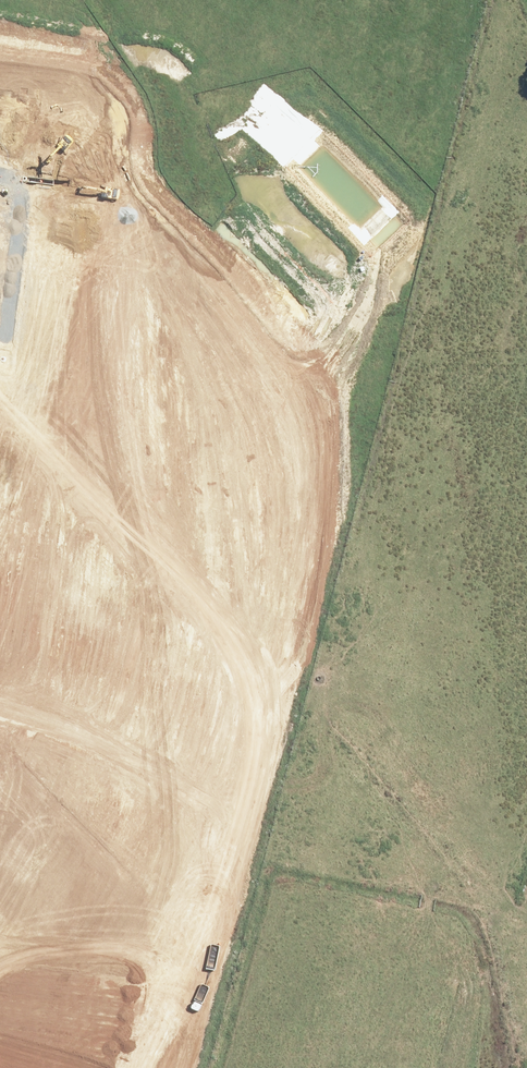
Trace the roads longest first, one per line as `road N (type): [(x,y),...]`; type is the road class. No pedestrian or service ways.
road 1 (residential): [(260,345),(250,441),(217,568)]
road 2 (residential): [(42,173),(242,197),(258,183)]
road 3 (residential): [(0,540),(217,568)]
road 4 (residential): [(54,318),(260,345)]
road 5 (residential): [(202,624),(0,594)]
road 6 (residential): [(202,624),(154,818)]
road 7 (residential): [(139,877),(94,1067)]
road 8 (residential): [(0,800),(154,818)]
road 9 (residential): [(139,877),(0,853)]
road 10 (residential): [(260,345),(391,359)]
road 11 (residential): [(3,314),(7,231),(15,213),(39,206)]
road 12 (residential): [(39,206),(62,224),(54,318)]

